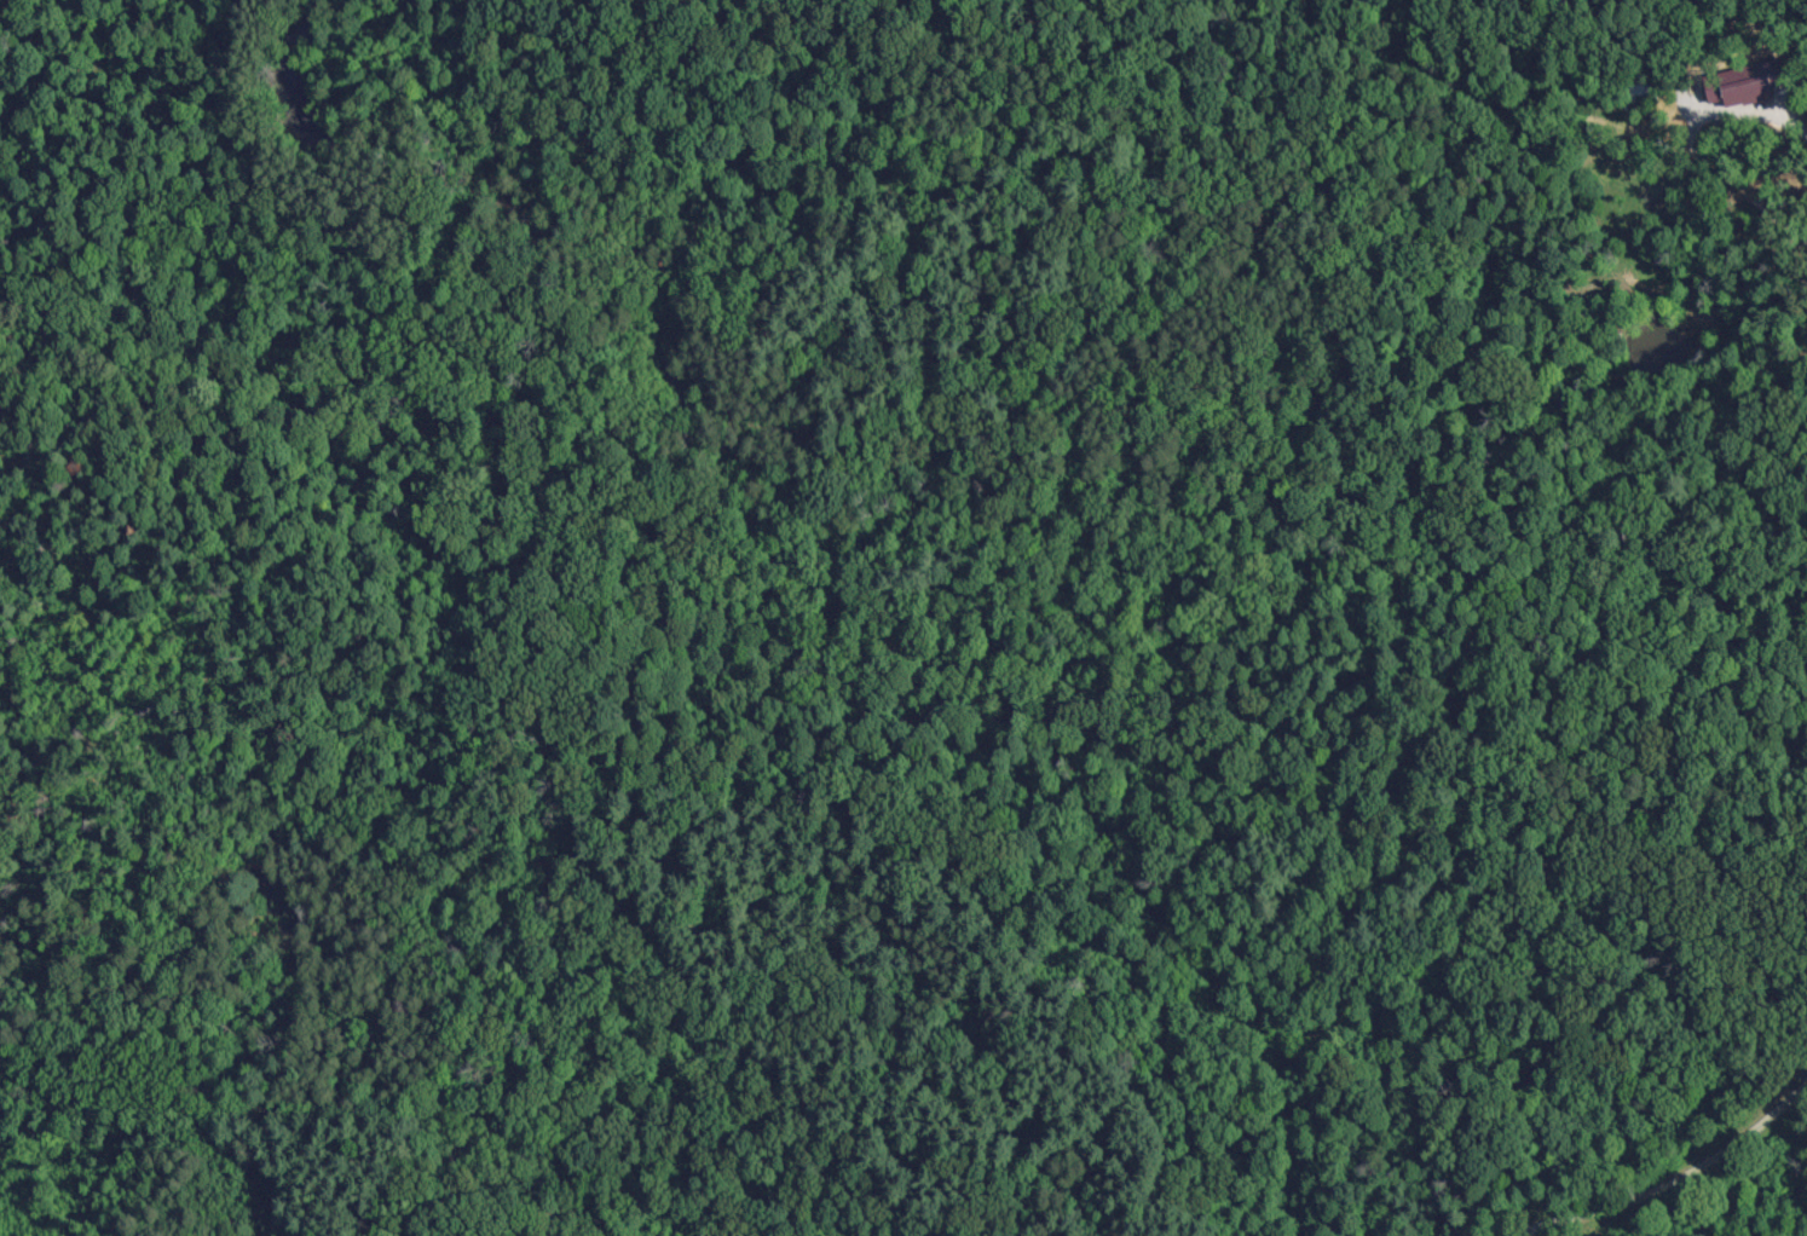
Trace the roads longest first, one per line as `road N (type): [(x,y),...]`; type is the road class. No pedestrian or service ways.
road 1 (residential): [(1592,1235),(1806,1077)]

